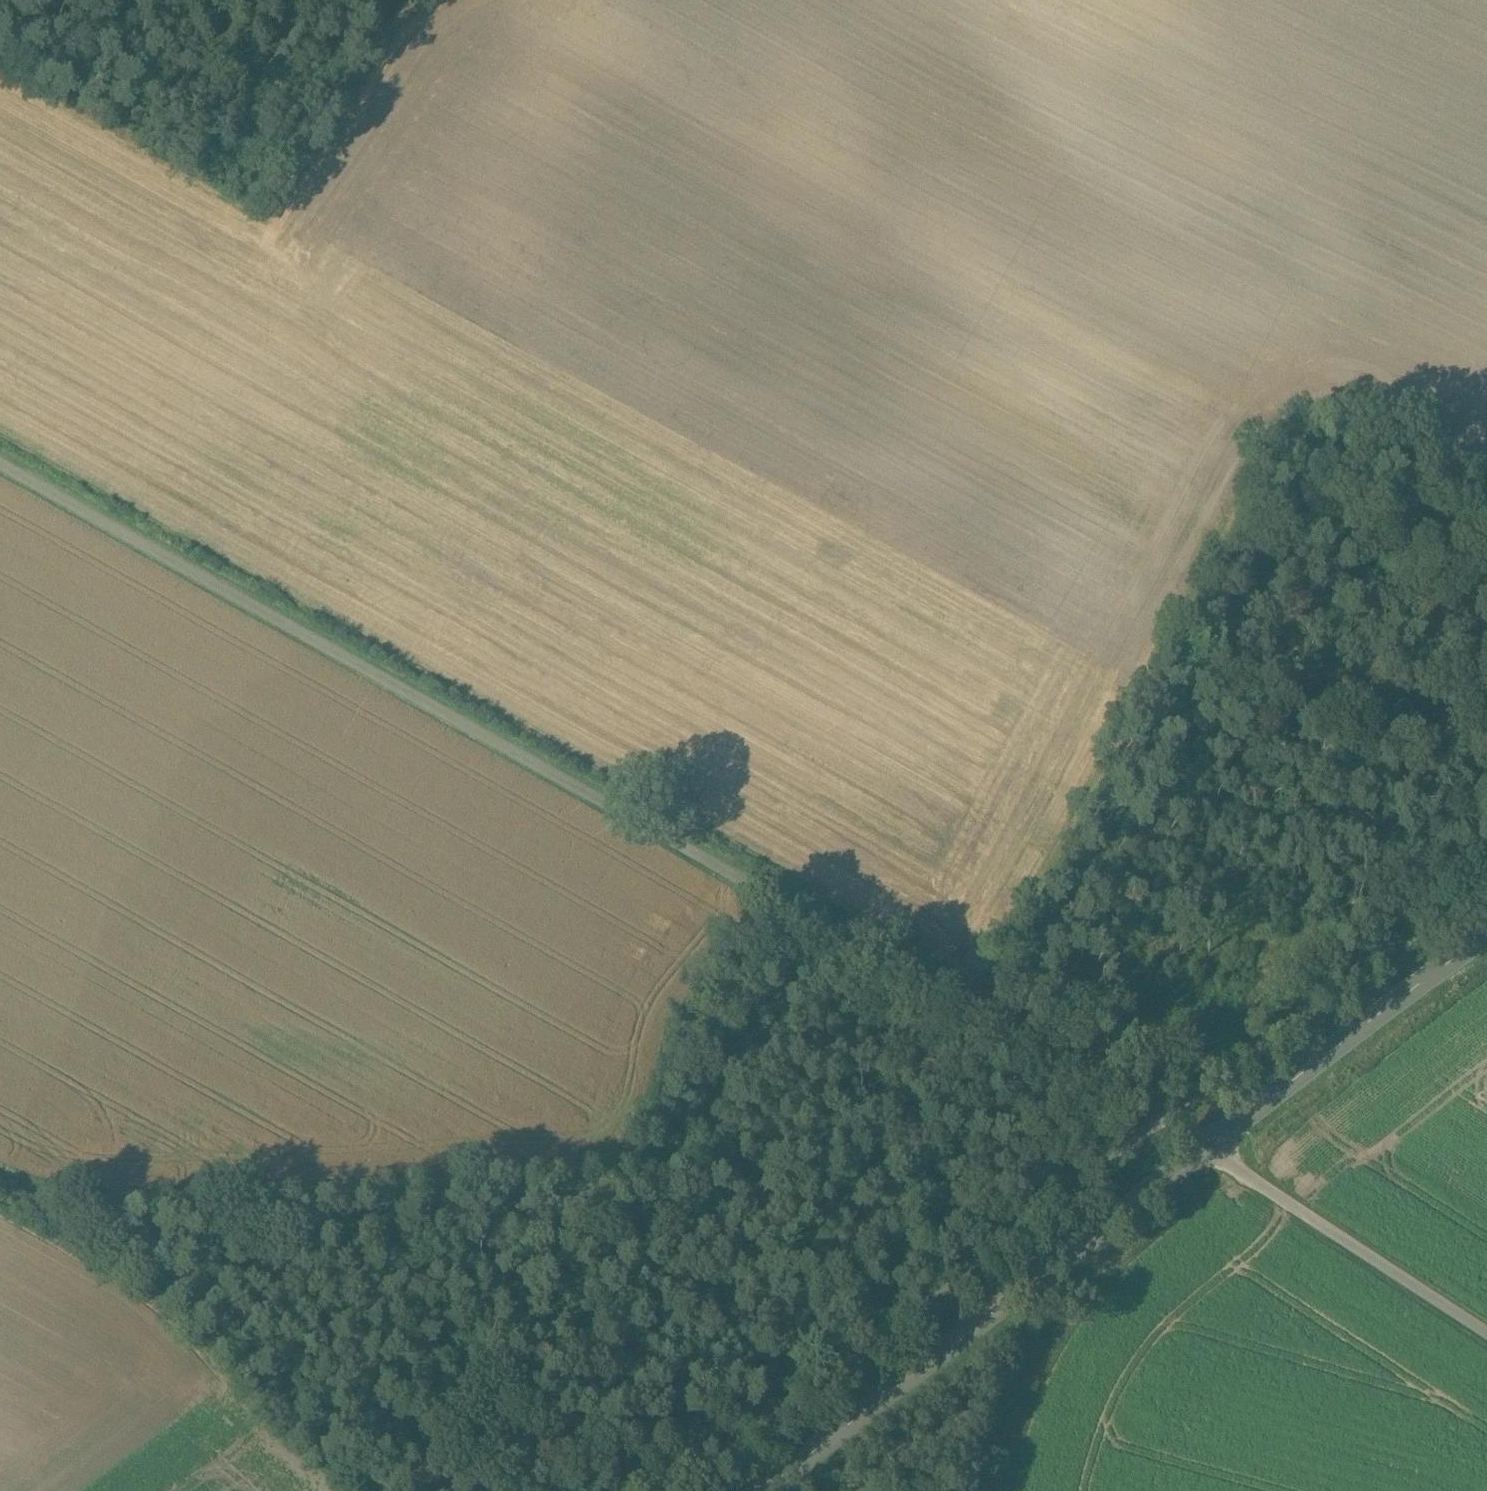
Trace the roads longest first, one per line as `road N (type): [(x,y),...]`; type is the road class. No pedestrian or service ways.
road 1 (unclassified): [(0,461),(1207,1147)]
road 2 (tertiary): [(1207,1147),(762,1490)]
road 3 (tertiary): [(1486,935),(1207,1147)]
road 4 (unclassified): [(1207,1147),(1486,1331)]

